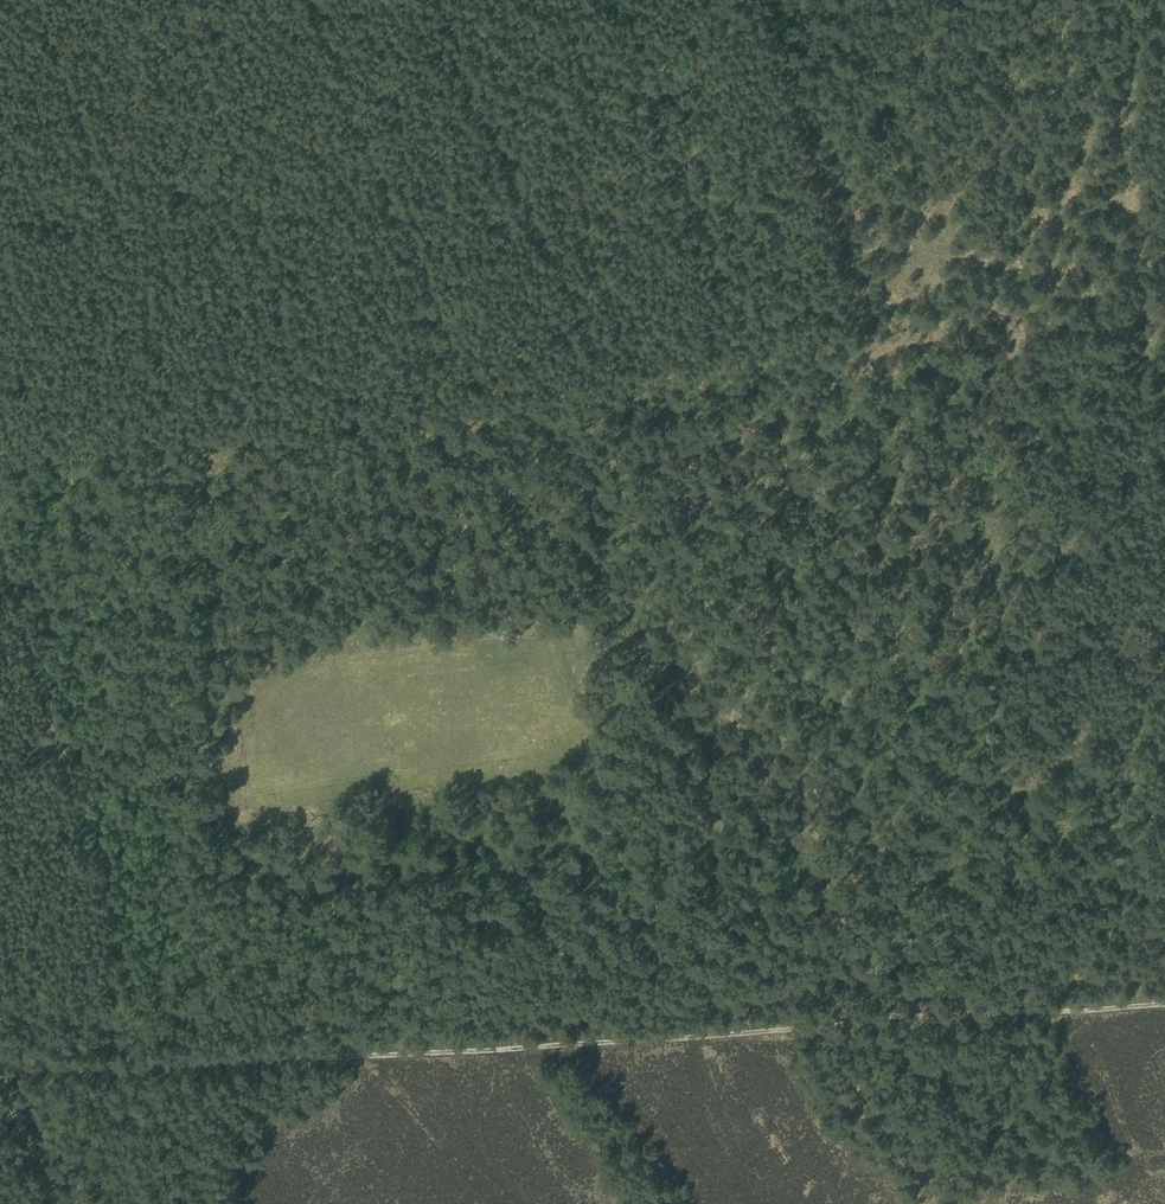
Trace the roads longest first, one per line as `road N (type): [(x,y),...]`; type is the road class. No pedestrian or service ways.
road 1 (track): [(1164,1004),(407,1055),(0,1067)]
road 2 (track): [(0,562),(65,765),(154,781),(281,766)]
road 3 (track): [(0,1077),(61,1203)]

